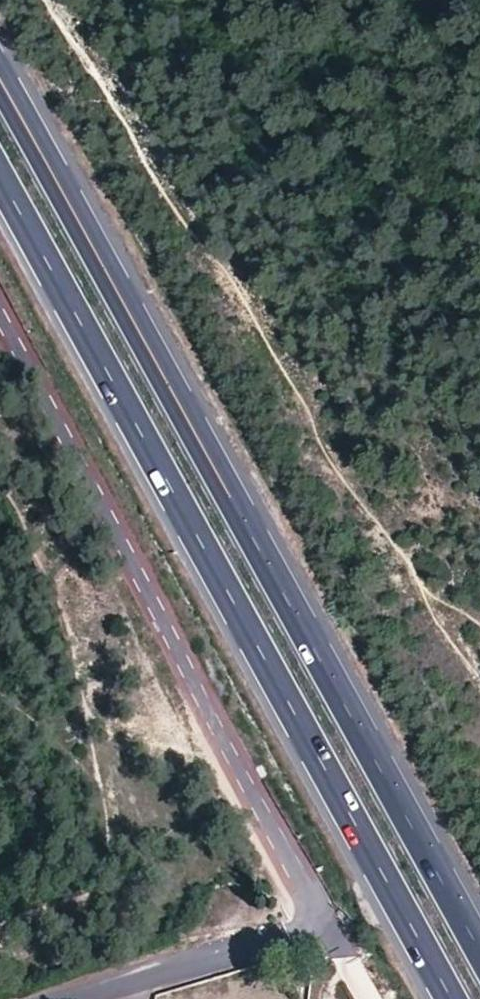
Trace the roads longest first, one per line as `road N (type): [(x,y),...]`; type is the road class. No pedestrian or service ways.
road 1 (primary): [(479,949),(0,77)]
road 2 (residential): [(74,998),(291,936),(310,911),(0,311)]
road 3 (primary): [(0,183),(447,998)]

